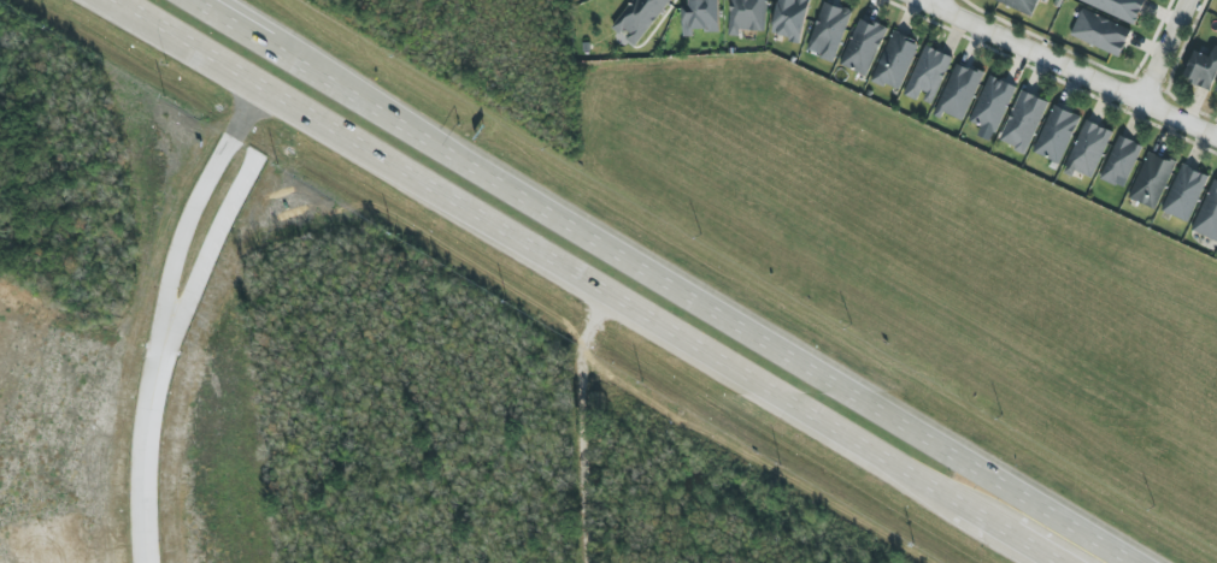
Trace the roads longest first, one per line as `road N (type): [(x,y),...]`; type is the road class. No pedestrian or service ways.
road 1 (primary): [(1131,562),(339,89)]
road 2 (primary): [(259,85),(956,500)]
road 3 (residential): [(259,85),(190,206),(170,263),(159,356),(219,223),(289,103)]
road 4 (residential): [(1216,138),(926,0)]
road 5 (residential): [(589,562),(578,345),(610,295)]
road 6 (residential): [(159,356),(142,444),(146,562)]
road 7 (primary): [(339,89),(191,0)]
road 8 (primary): [(131,8),(259,85)]
road 9 (primary): [(339,89),(226,0)]
road 10 (primary): [(956,500),(1060,562)]

